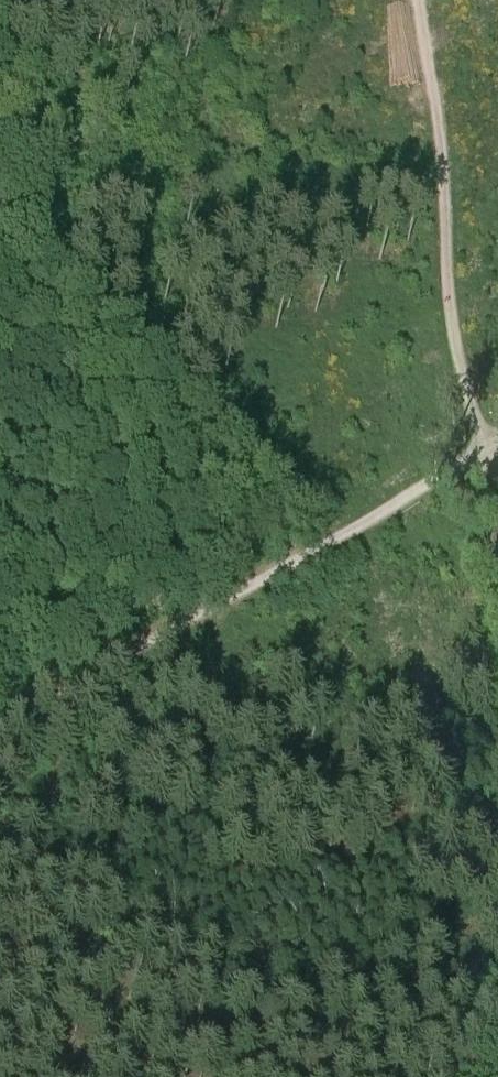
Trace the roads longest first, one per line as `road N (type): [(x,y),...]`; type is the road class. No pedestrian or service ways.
road 1 (track): [(0,727),(490,451)]
road 2 (track): [(419,0),(445,169),(452,322),(468,398),(490,451)]

